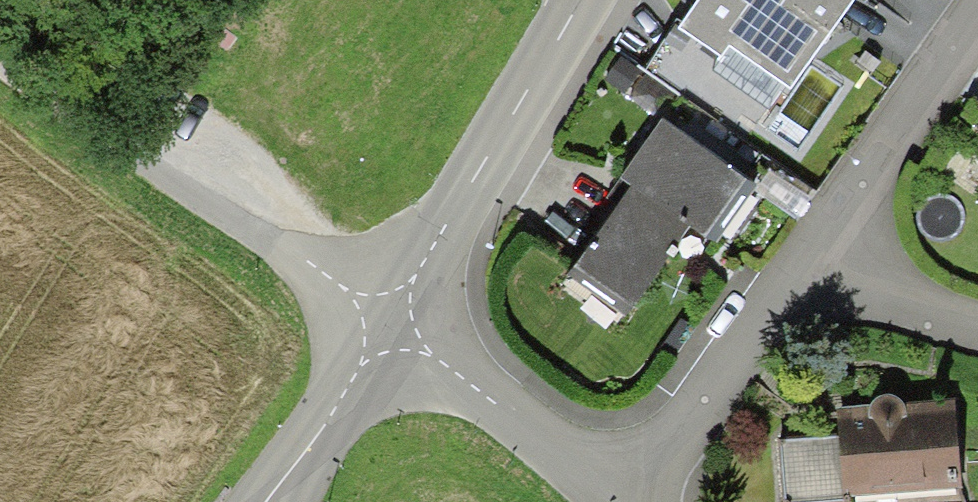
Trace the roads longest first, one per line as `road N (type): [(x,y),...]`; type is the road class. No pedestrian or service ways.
road 1 (track): [(393,320),(0,65)]
road 2 (tertiary): [(586,0),(393,320)]
road 3 (residential): [(622,500),(827,253)]
road 4 (unclassified): [(622,500),(393,320)]
road 5 (residential): [(827,253),(977,45)]
road 6 (tertiary): [(393,320),(282,501)]
road 7 (residential): [(827,253),(977,330)]

